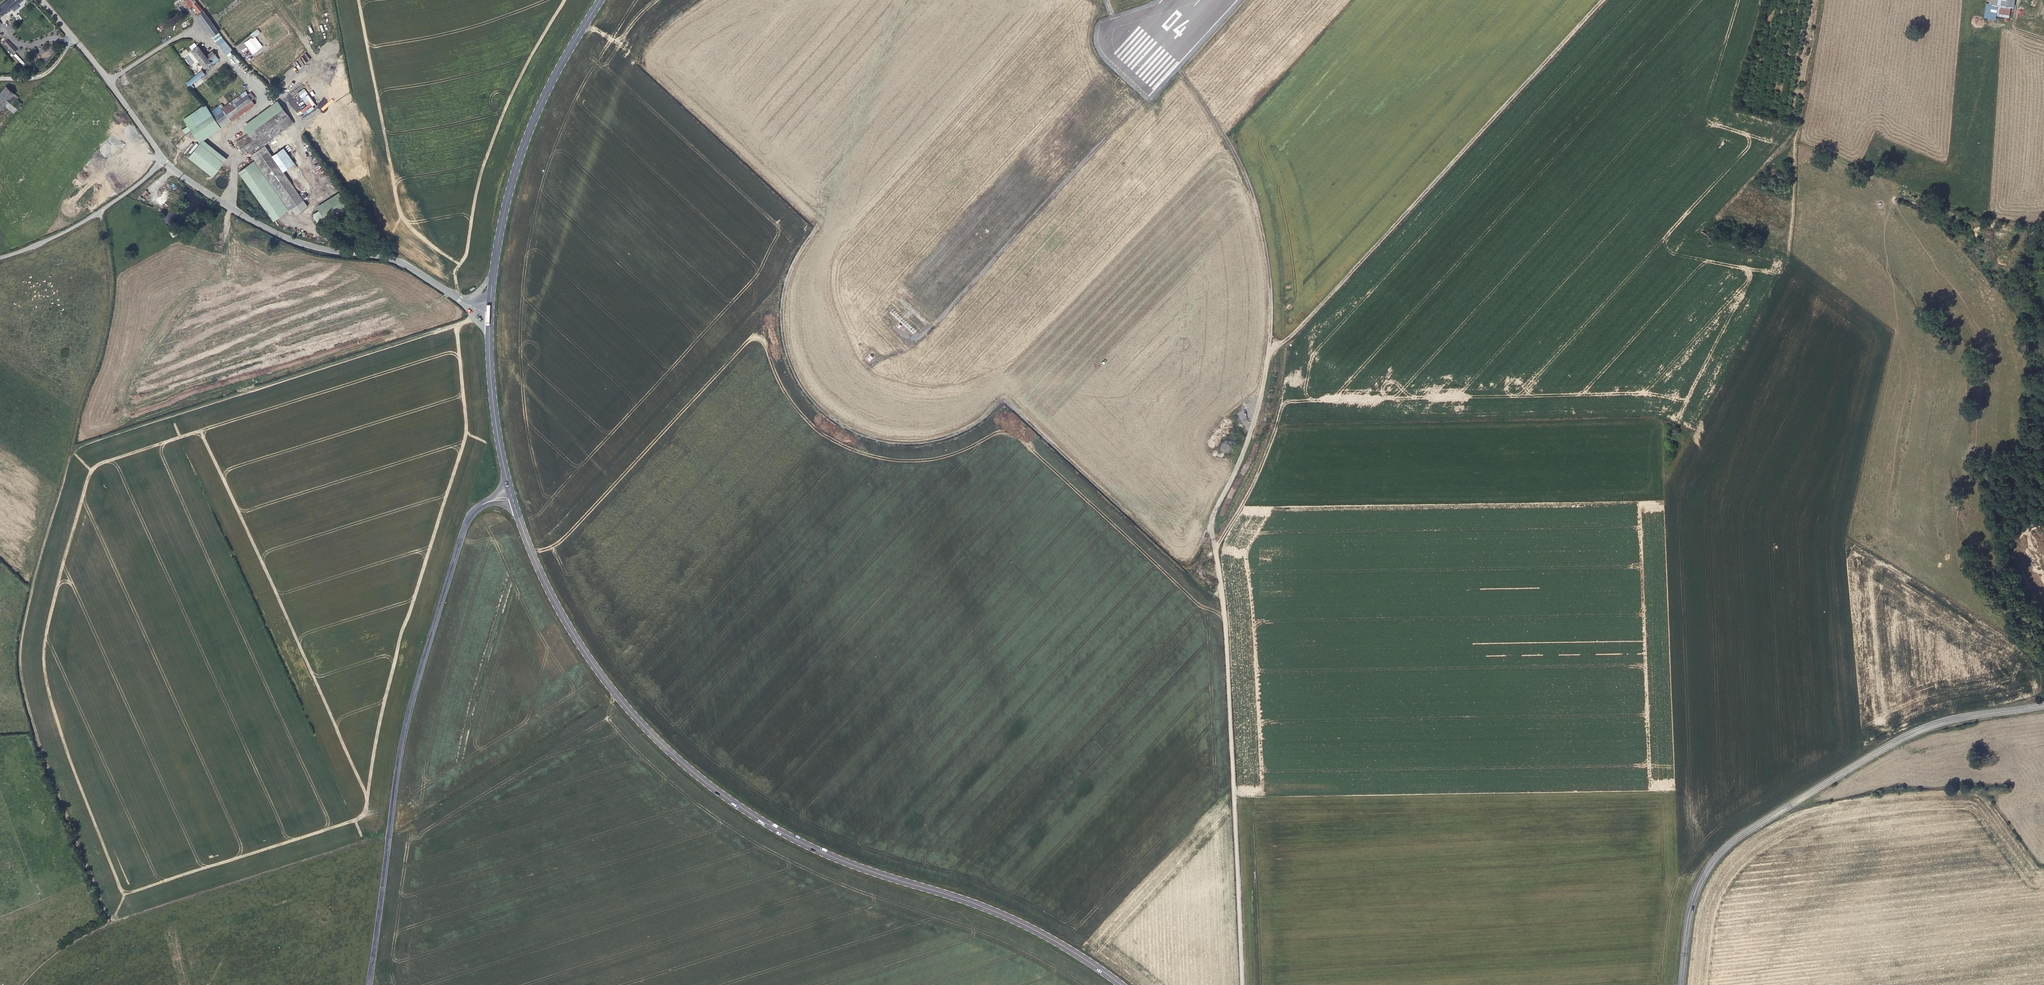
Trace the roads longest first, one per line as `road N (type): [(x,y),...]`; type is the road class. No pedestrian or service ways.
road 1 (secondary): [(514,508),(561,616),(596,668),(686,766),(807,845),(1022,923),(1120,984)]
road 2 (tertiary): [(1681,984),(1694,893),(1711,860),(1741,832),(1944,718),(2043,705)]
road 3 (tertiary): [(368,984),(405,722),(466,517),(483,503)]
road 4 (unclassified): [(1213,537),(1224,607),(1241,984)]
road 5 (track): [(70,450),(469,320),(473,307)]
road 6 (unclassified): [(488,310),(384,256),(323,250),(277,234),(162,160)]
road 7 (secondary): [(597,0),(526,132),(488,310)]
road 8 (tertiary): [(162,160),(41,0)]
road 9 (tertiary): [(0,259),(99,212),(162,160)]
road 10 (secondary): [(488,310),(504,478)]
road 11 (track): [(1283,405),(1242,508),(1216,548)]

